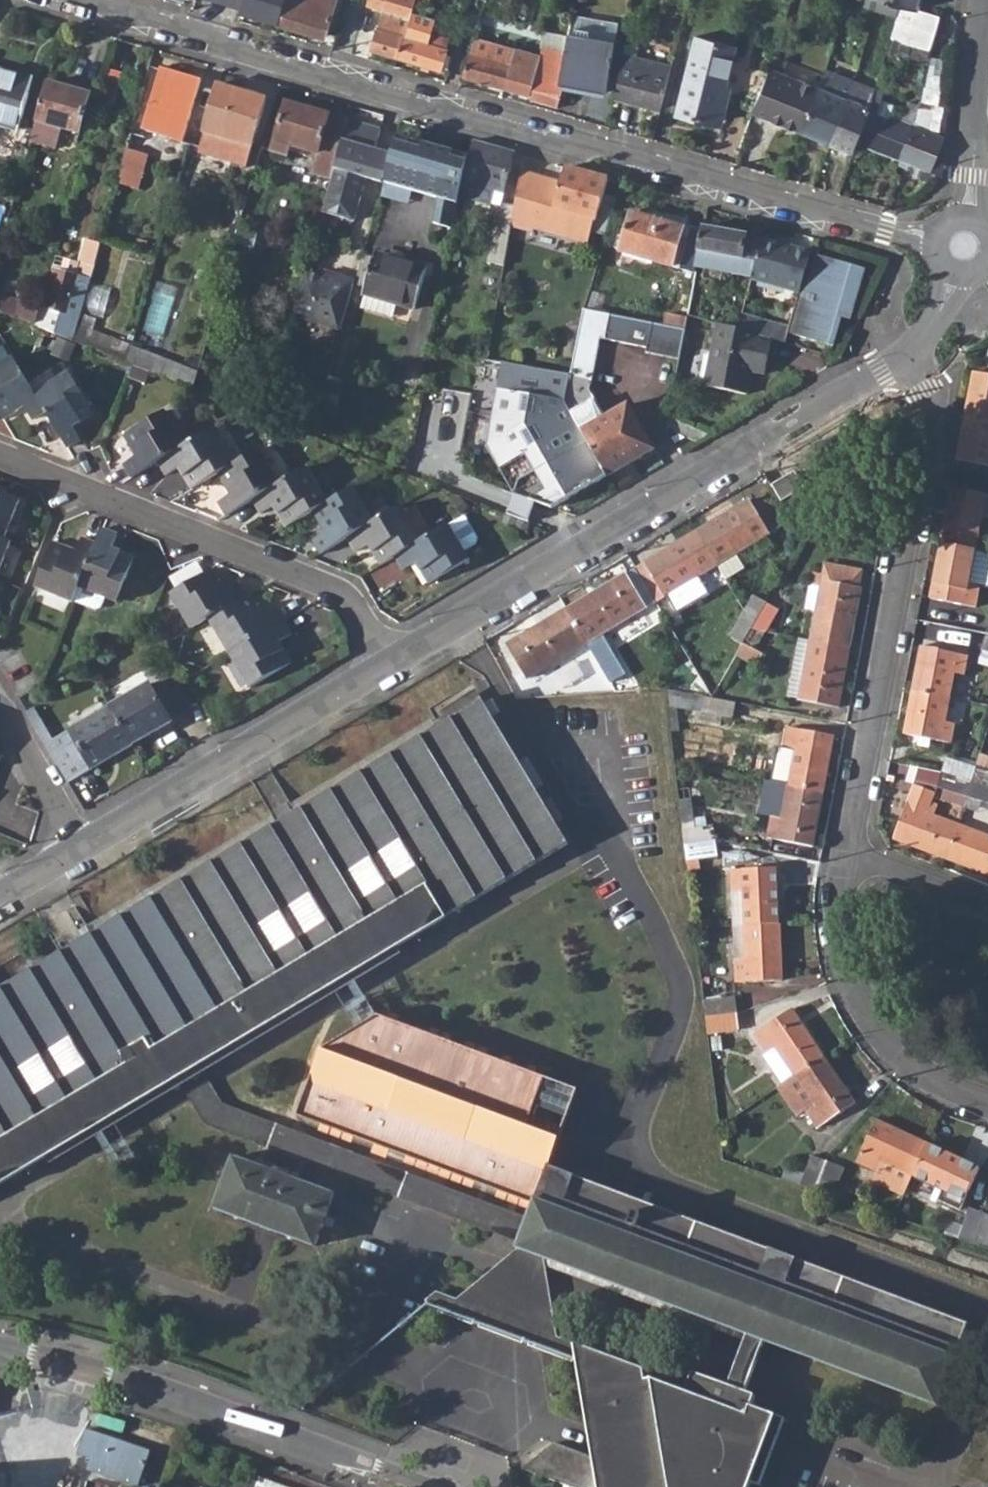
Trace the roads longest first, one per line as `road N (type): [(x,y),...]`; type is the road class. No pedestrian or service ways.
road 1 (residential): [(85,0),(941,244)]
road 2 (residential): [(393,662),(926,341)]
road 3 (residential): [(926,341),(937,392),(845,857)]
road 4 (residential): [(393,662),(356,602),(0,454)]
road 5 (tertiary): [(0,1354),(115,1377),(421,1486)]
road 6 (residential): [(81,848),(393,662)]
road 7 (residential): [(987,1103),(928,1080),(877,1033),(853,988),(837,921),(845,857)]
road 8 (residential): [(987,20),(971,220)]
road 9 (residential): [(0,709),(81,848)]
road 10 (residential): [(987,904),(845,857)]

